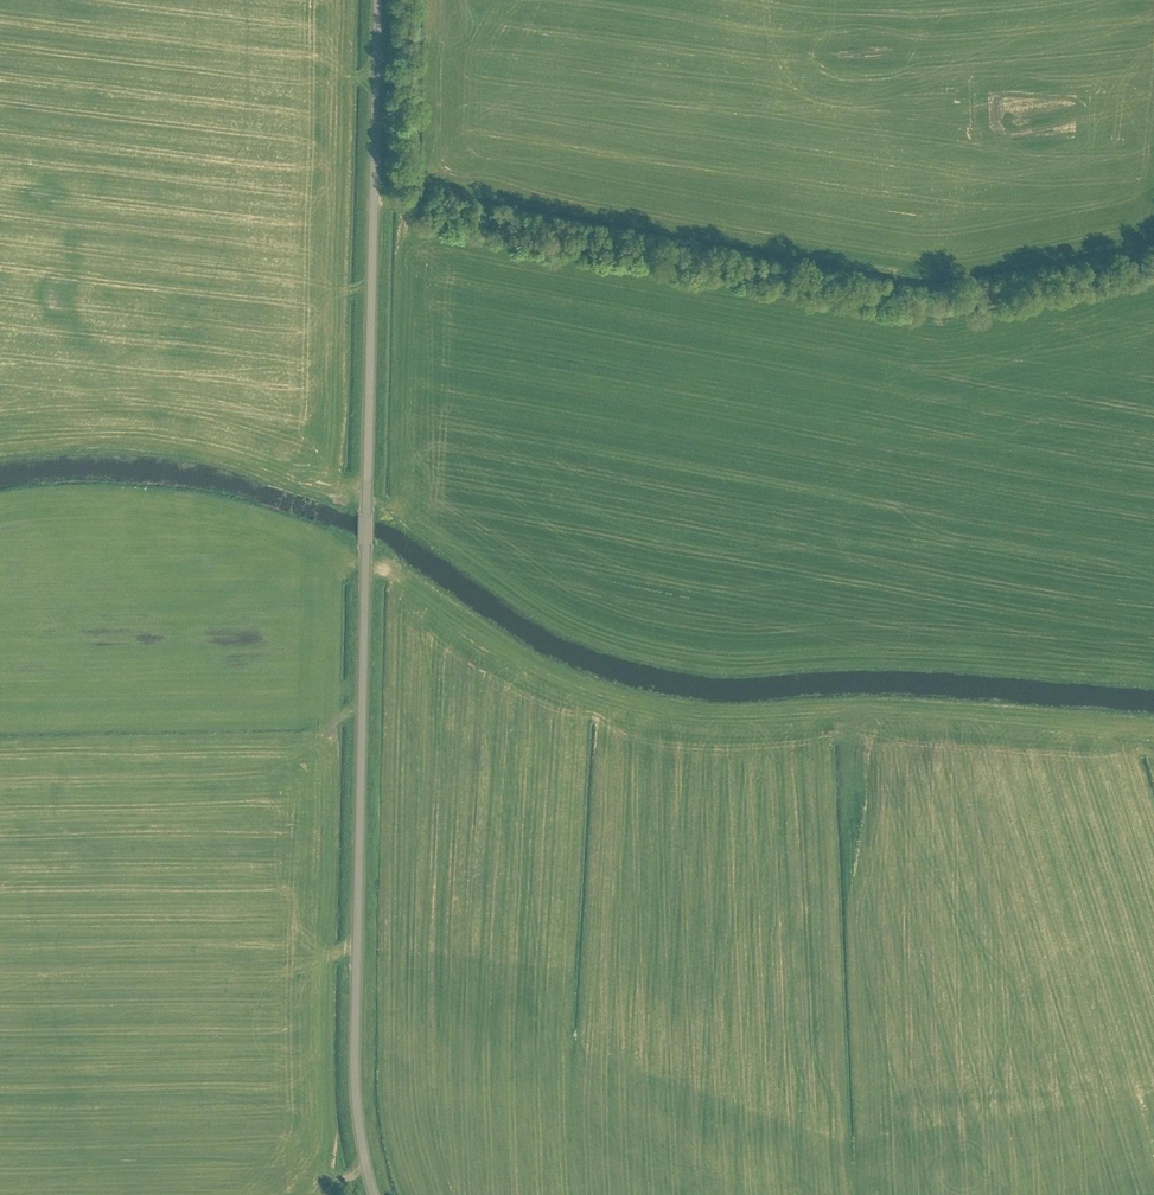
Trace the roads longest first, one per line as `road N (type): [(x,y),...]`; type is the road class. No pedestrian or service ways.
road 1 (unclassified): [(373,1194),(355,1091),(354,996),(380,0)]

